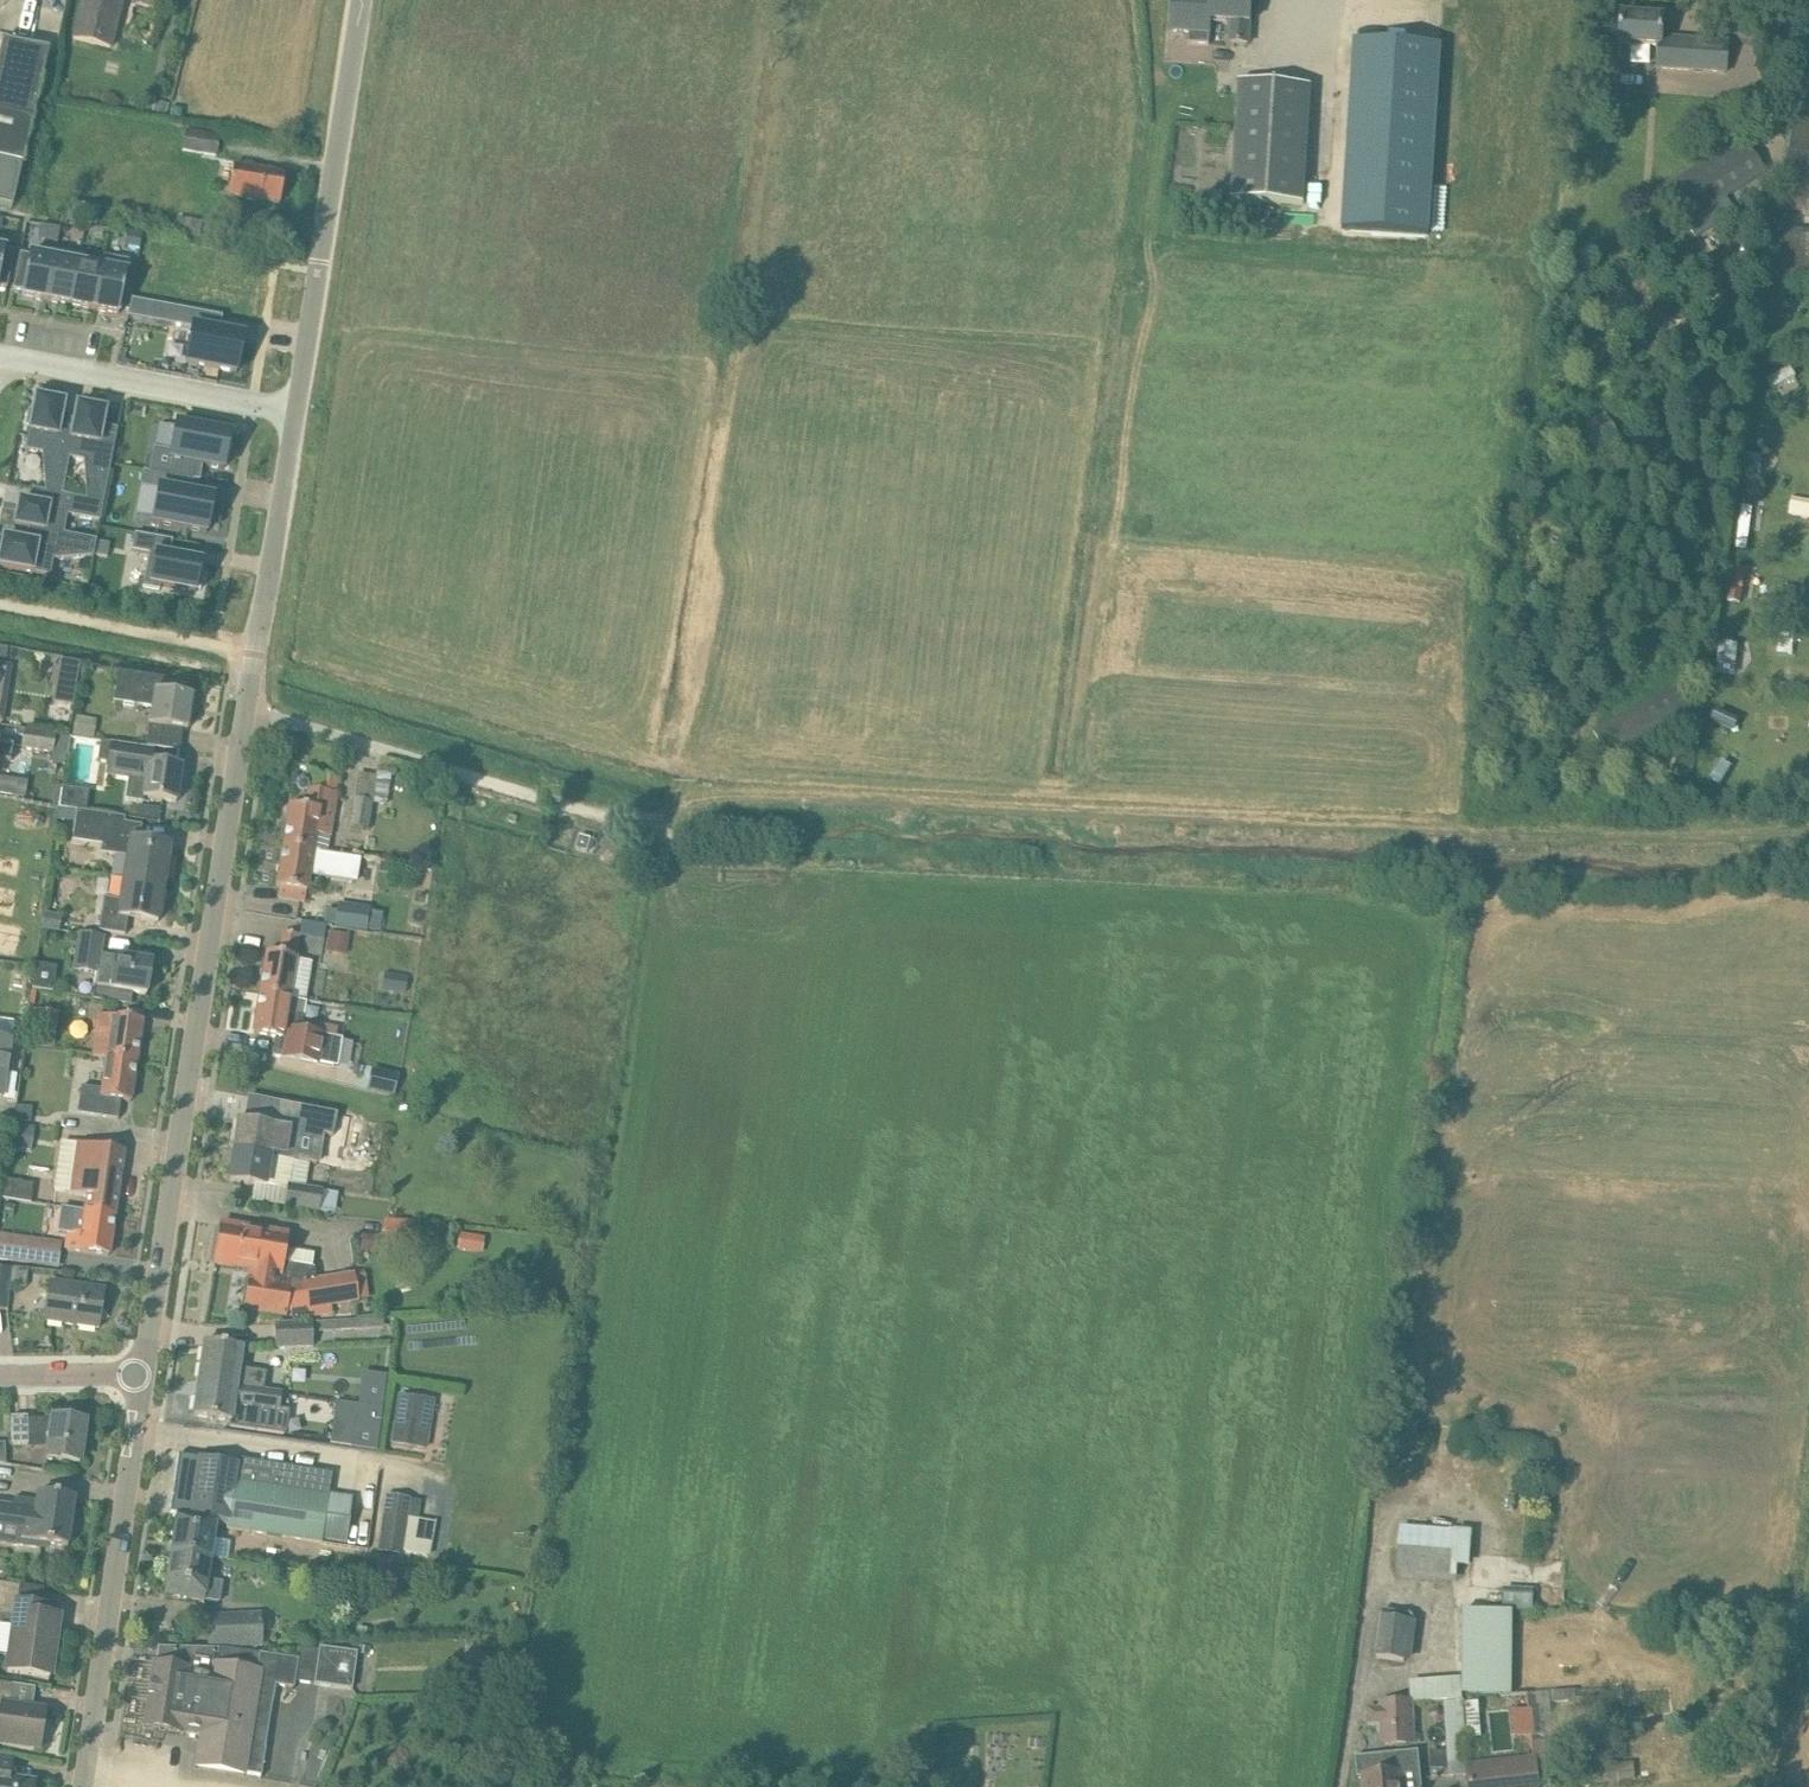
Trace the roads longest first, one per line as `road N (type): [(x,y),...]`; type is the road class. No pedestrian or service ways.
road 1 (tertiary): [(144,1373),(296,412)]
road 2 (tertiary): [(81,1786),(144,1373)]
road 3 (tertiary): [(296,412),(361,0)]
road 4 (residential): [(0,352),(296,412)]
road 5 (residential): [(0,1374),(144,1373)]

